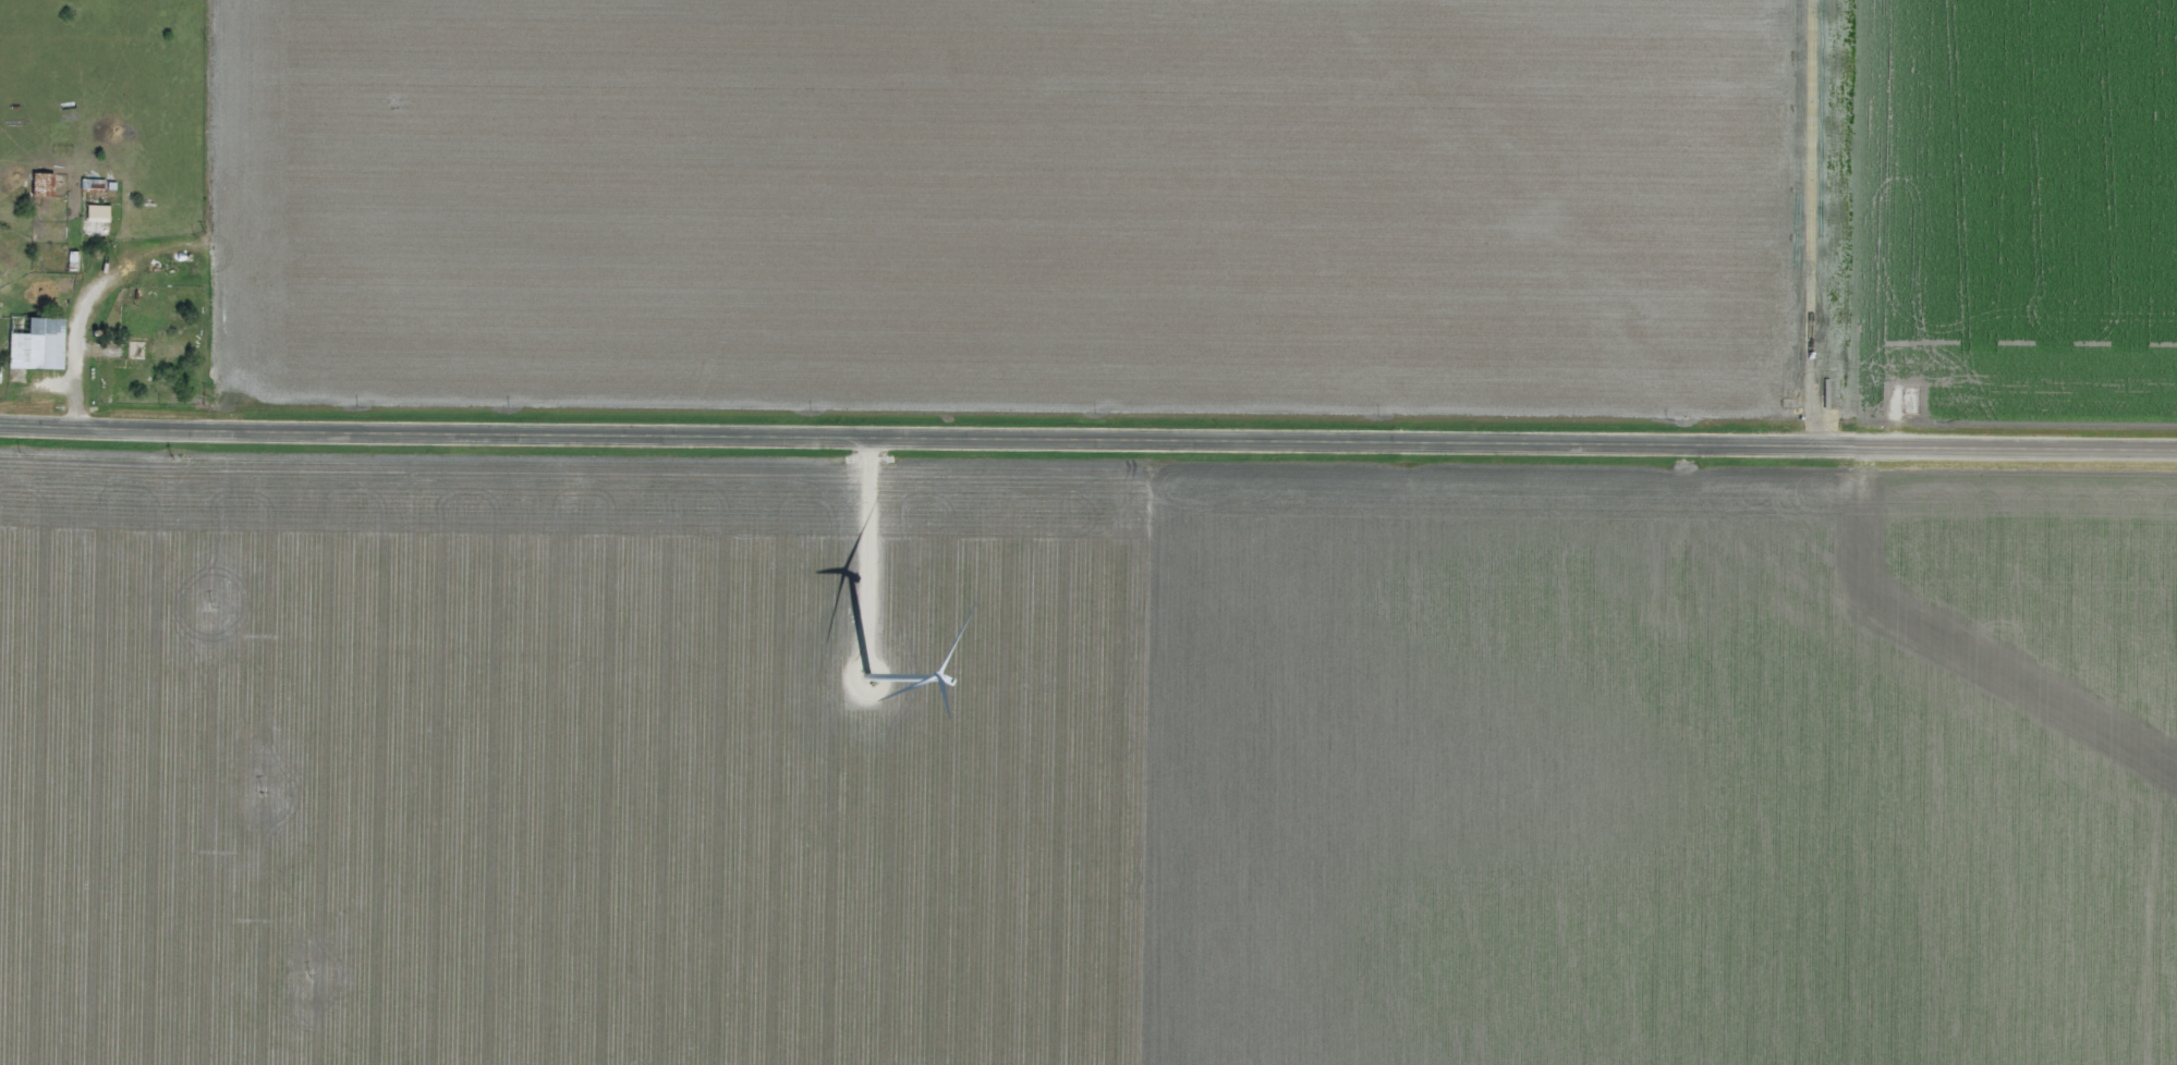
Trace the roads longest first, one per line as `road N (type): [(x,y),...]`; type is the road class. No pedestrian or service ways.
road 1 (tertiary): [(0,423),(2176,448)]

